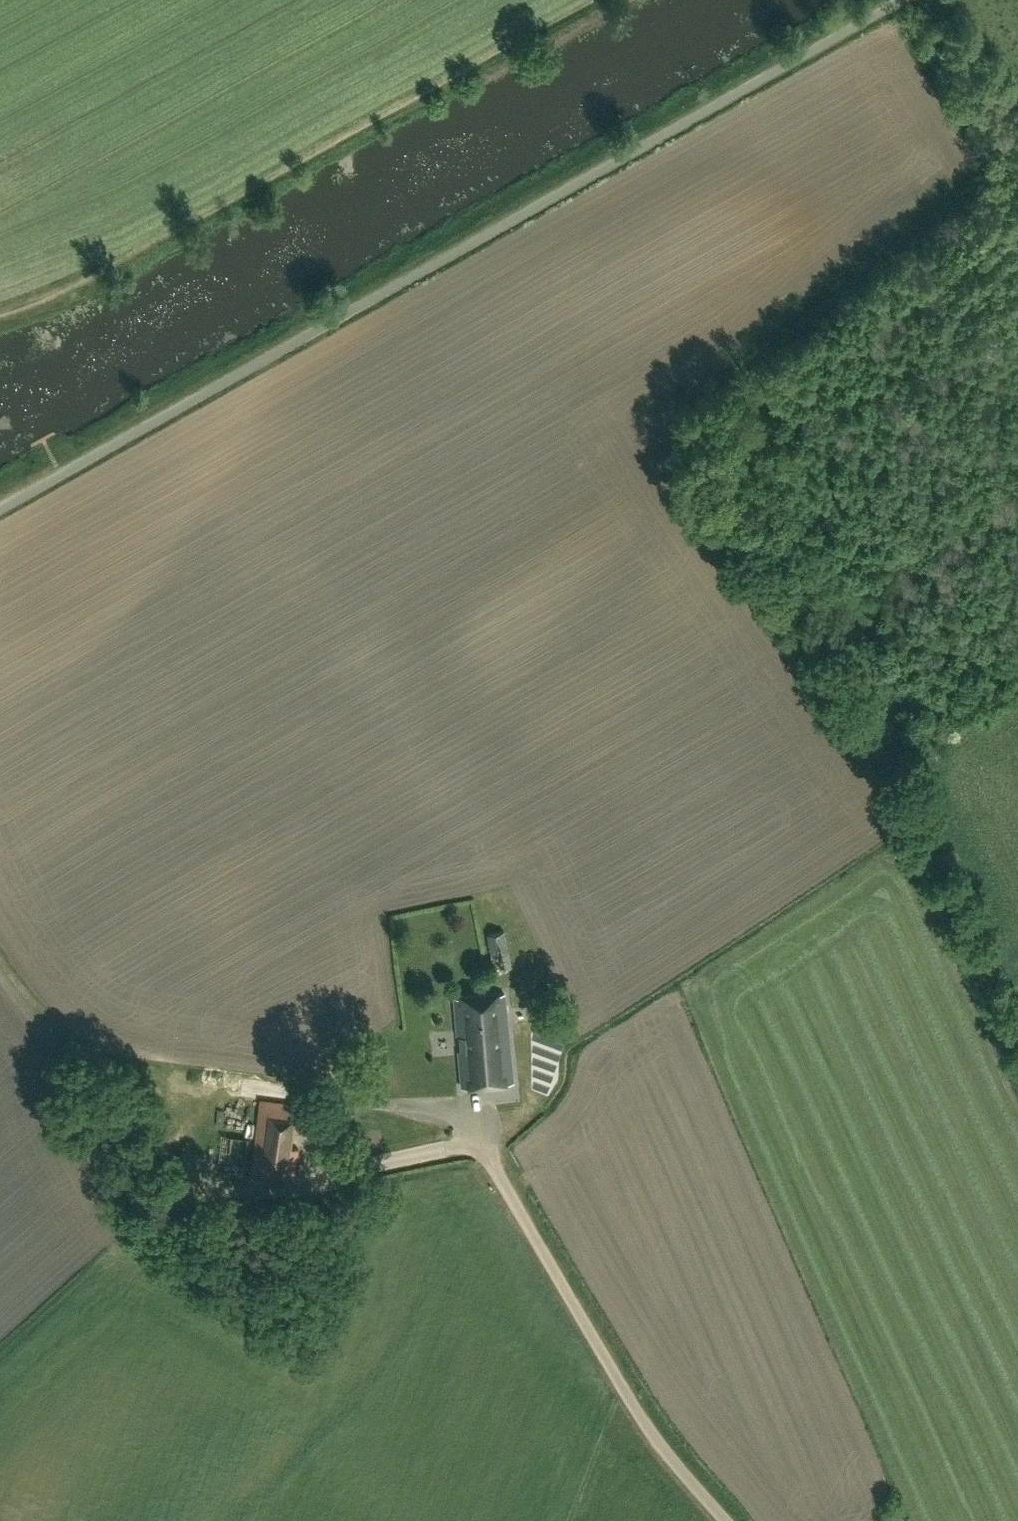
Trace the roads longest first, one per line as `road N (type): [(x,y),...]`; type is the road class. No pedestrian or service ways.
road 1 (unclassified): [(726,1520),(638,1413),(489,1160)]
road 2 (track): [(0,957),(52,1026),(82,1047),(223,1085),(328,1101)]

